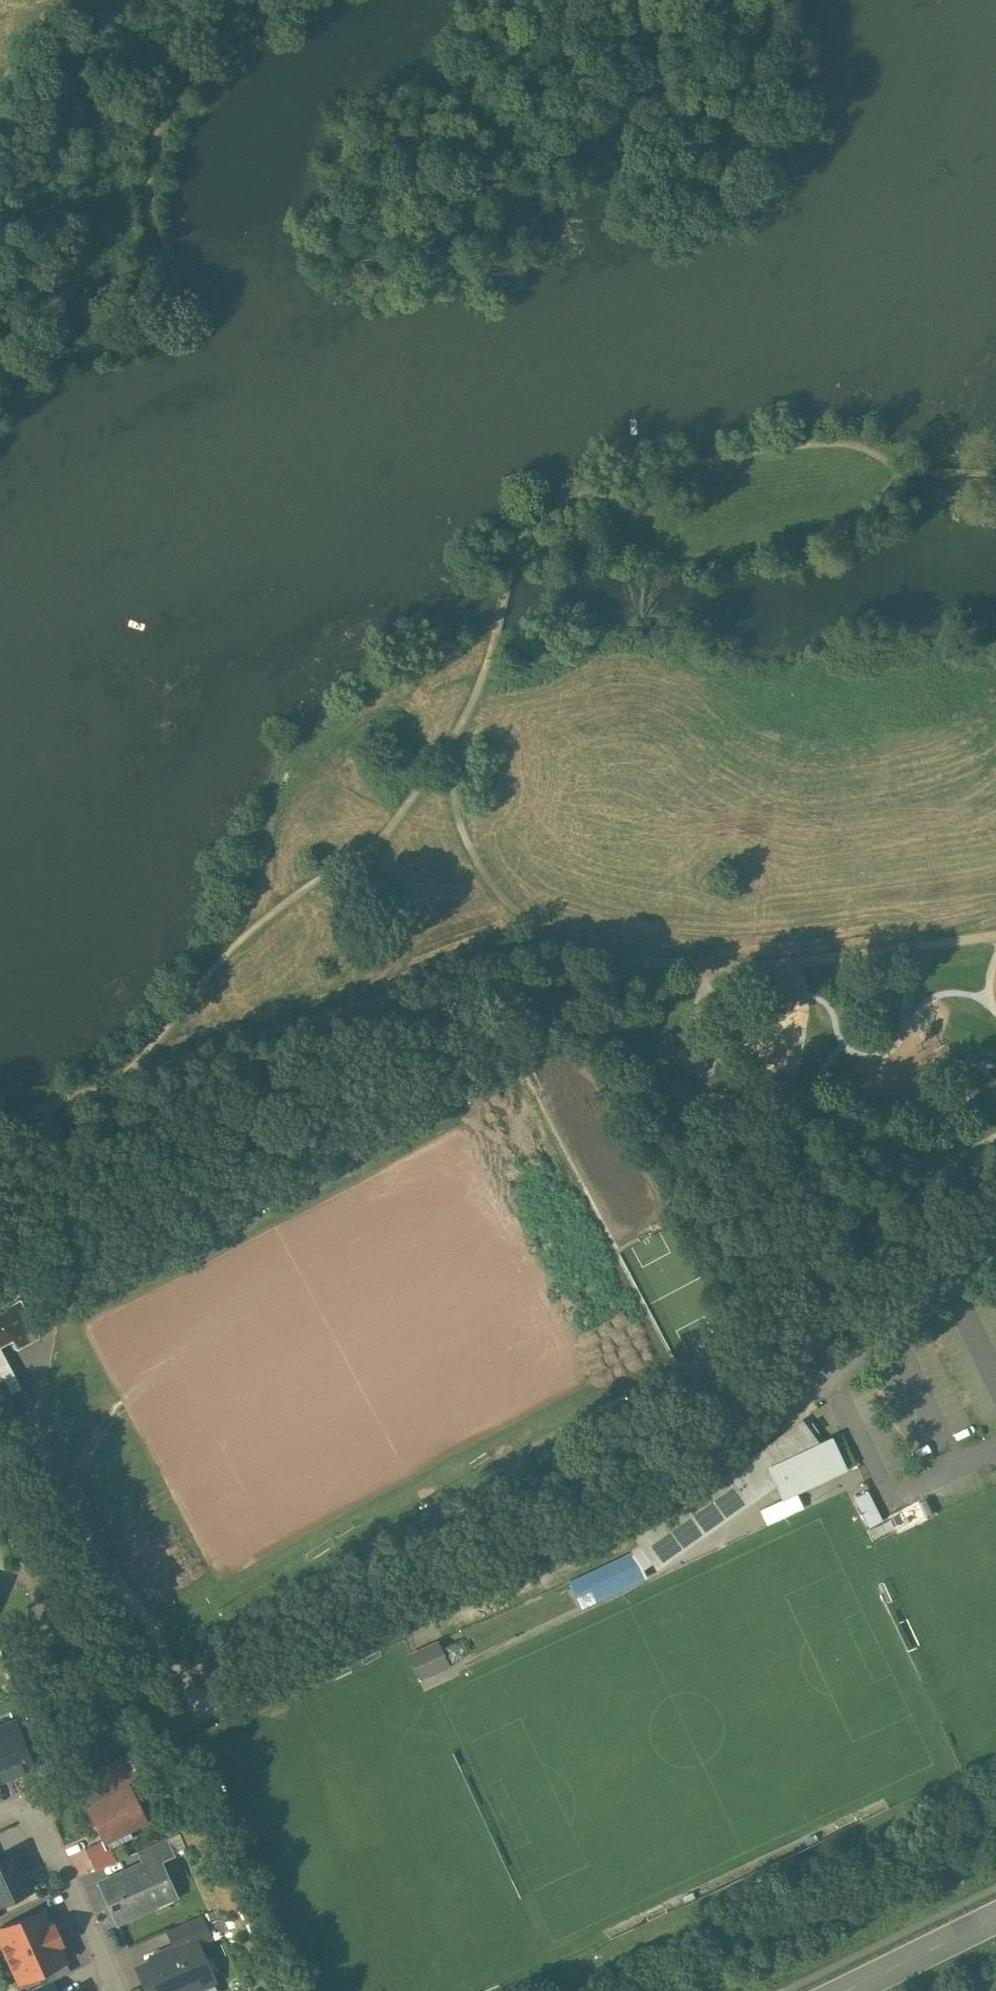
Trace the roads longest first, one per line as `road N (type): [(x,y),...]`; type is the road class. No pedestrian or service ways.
road 1 (unclassified): [(995,1240),(643,1510),(232,1701),(203,1700),(170,1660)]
road 2 (residential): [(114,1990),(31,1799),(0,1813)]
road 3 (secondary): [(845,1990),(995,1917)]

